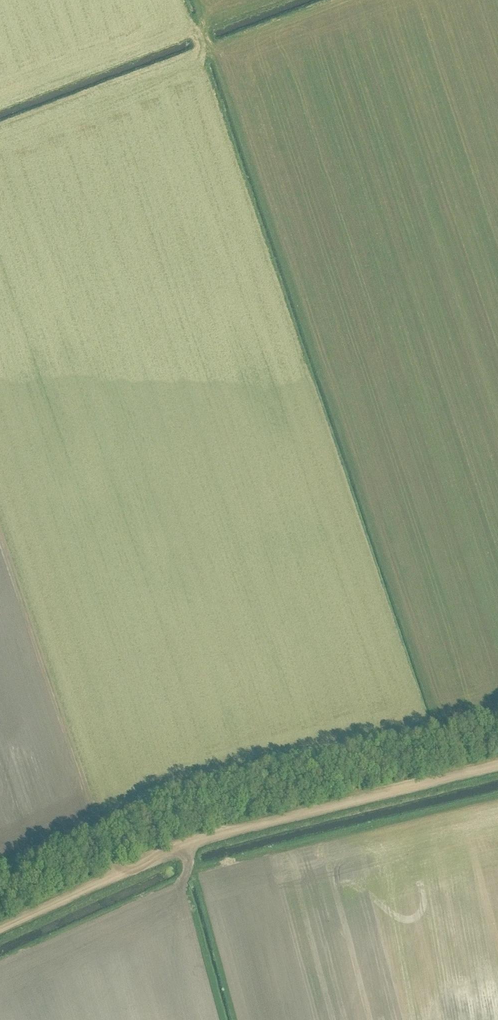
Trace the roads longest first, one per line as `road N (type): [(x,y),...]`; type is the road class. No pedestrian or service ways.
road 1 (track): [(0,927),(205,838),(497,764)]

